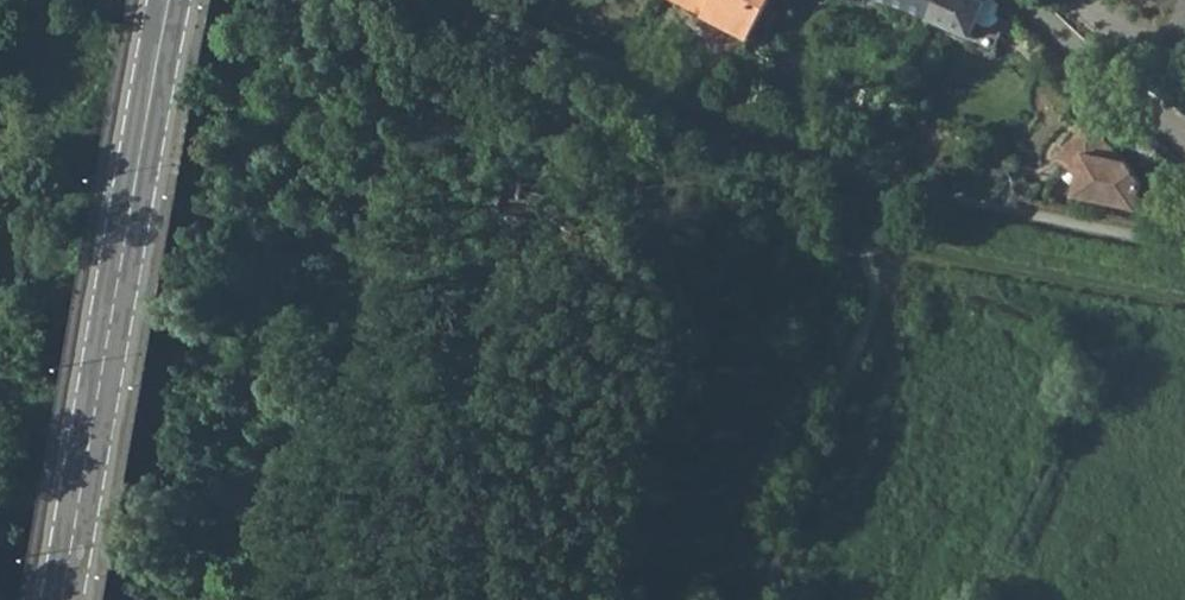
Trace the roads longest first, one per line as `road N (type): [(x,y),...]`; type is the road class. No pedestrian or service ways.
road 1 (track): [(1178,136),(1152,227),(1132,234),(906,187),(410,0)]
road 2 (tertiary): [(174,0),(69,599)]
road 3 (residential): [(1023,0),(1184,141)]

